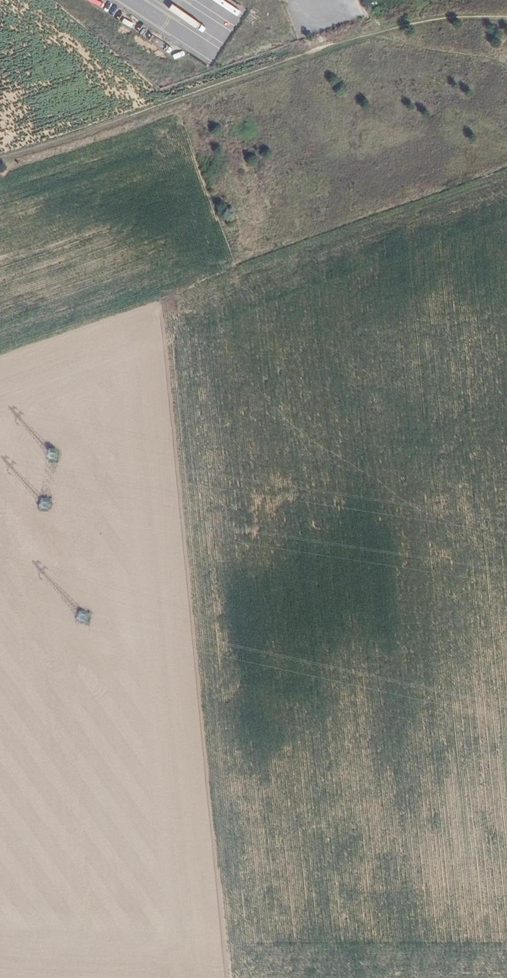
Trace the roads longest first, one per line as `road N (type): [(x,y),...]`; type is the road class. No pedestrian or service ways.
road 1 (track): [(0,159),(334,44),(432,20),(506,17)]

